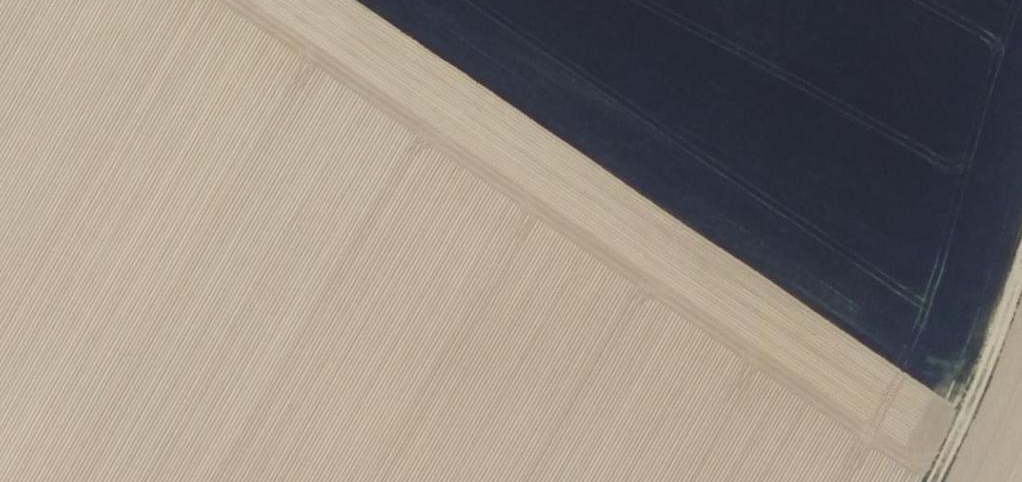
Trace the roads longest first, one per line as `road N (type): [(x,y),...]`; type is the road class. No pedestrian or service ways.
road 1 (track): [(933,481),(984,368),(1021,255)]

